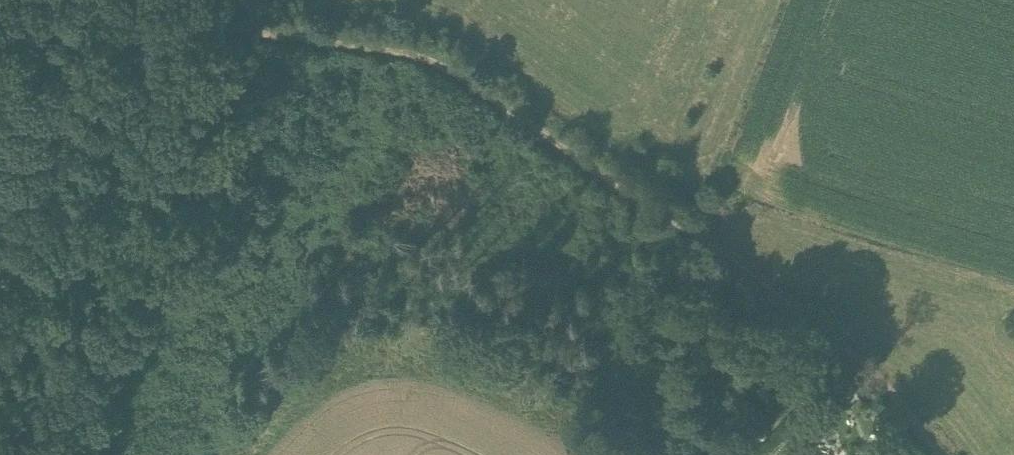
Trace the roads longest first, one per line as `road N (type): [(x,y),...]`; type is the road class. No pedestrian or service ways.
road 1 (track): [(211,12),(329,44),(416,56),(470,84),(818,329),(933,454)]
road 2 (track): [(211,12),(230,130),(225,148),(152,239),(90,350),(61,454)]
road 3 (track): [(0,10),(211,12)]

